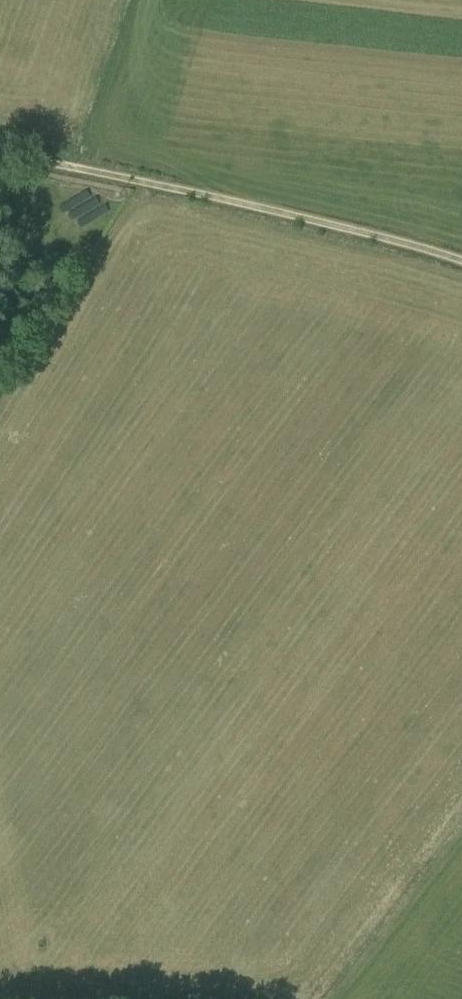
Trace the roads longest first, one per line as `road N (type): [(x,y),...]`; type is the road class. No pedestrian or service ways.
road 1 (track): [(461,262),(119,176),(0,154)]

